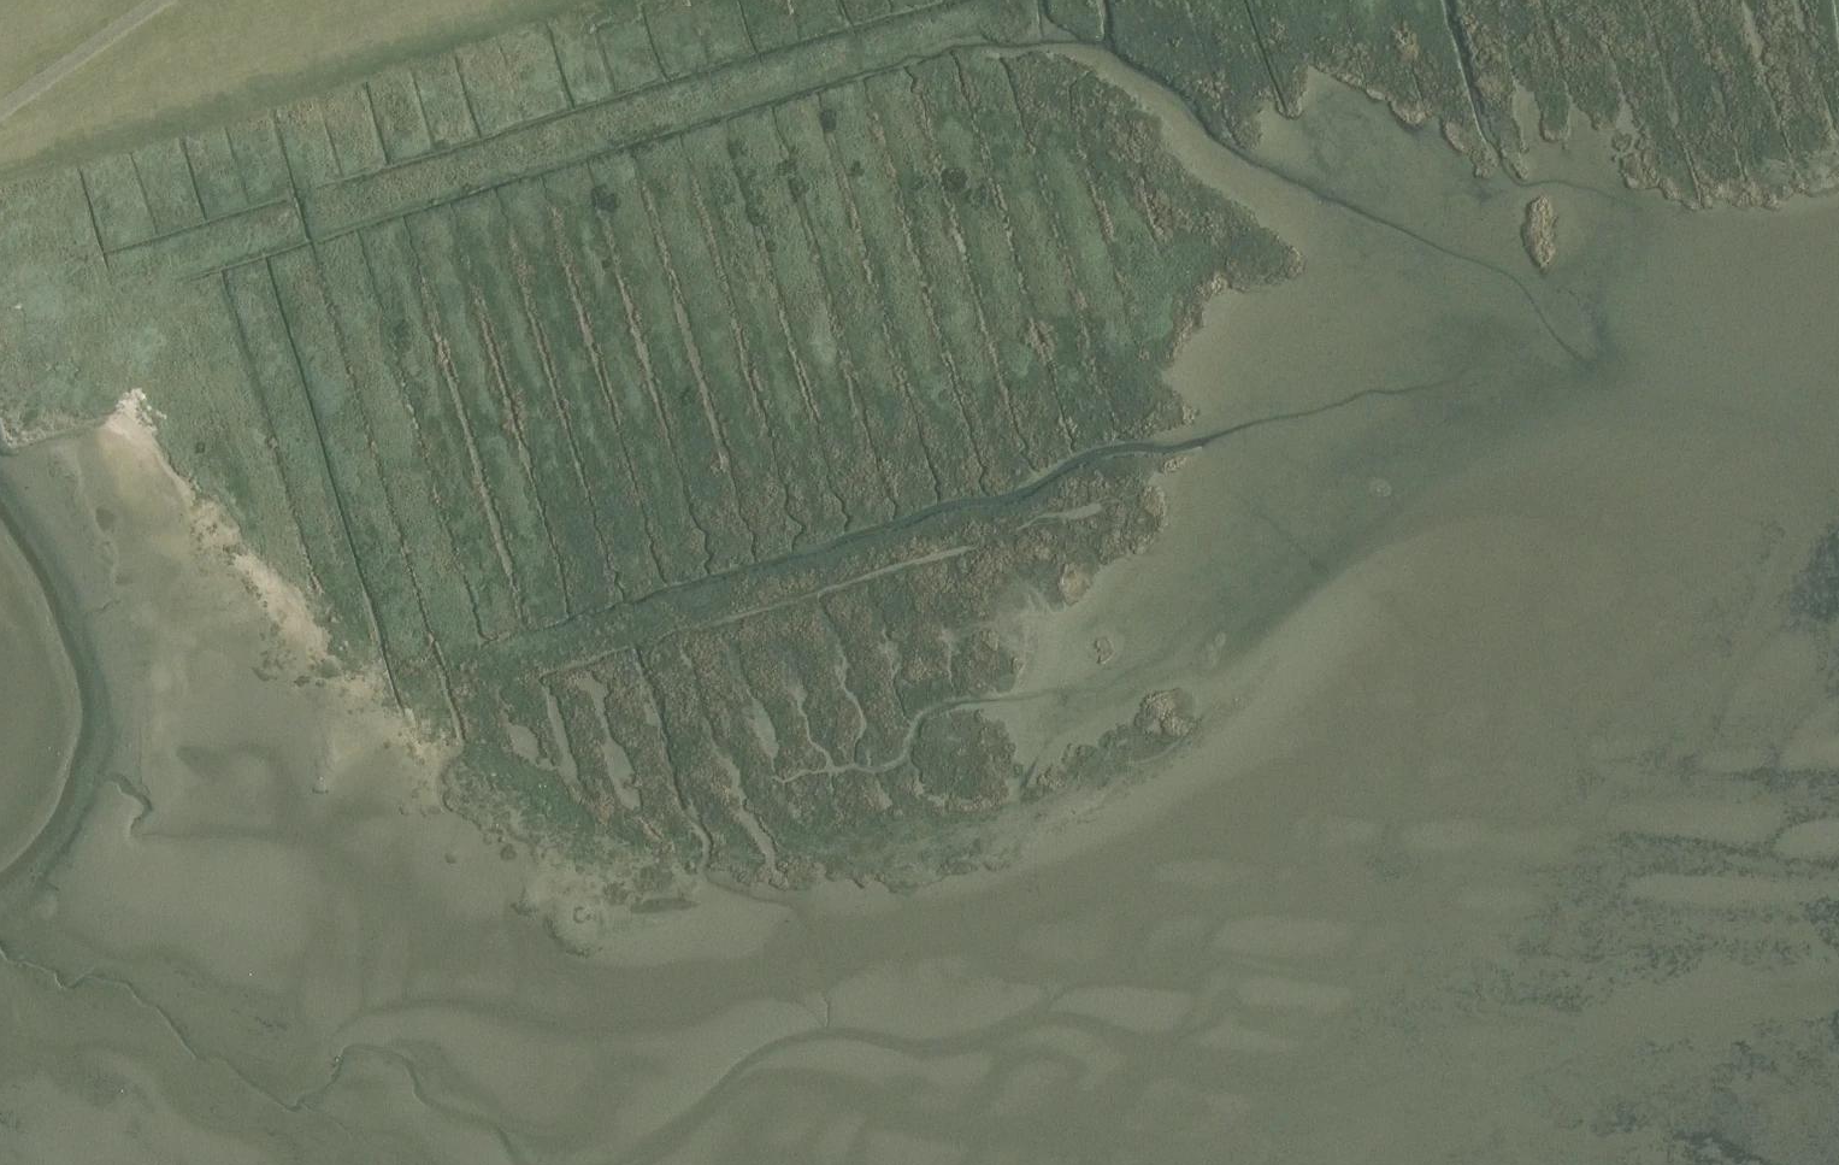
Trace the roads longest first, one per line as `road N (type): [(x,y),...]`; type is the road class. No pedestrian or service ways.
road 1 (track): [(167,0),(0,117)]

